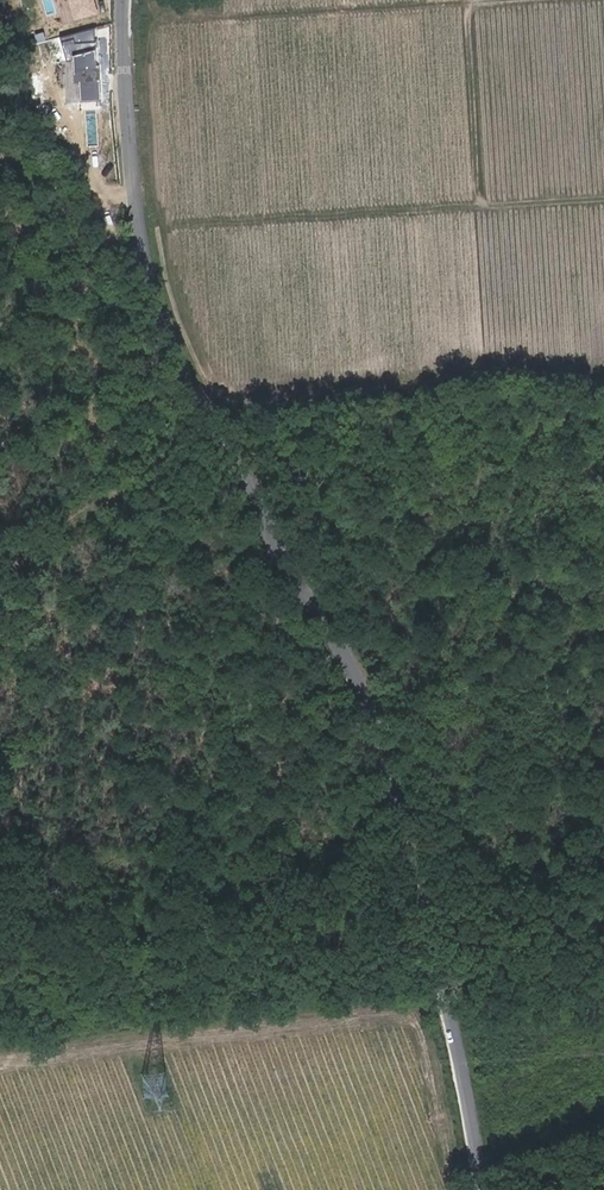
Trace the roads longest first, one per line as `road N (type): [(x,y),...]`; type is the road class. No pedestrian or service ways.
road 1 (unclassified): [(485,1189),(383,725),(169,323),(124,133),(122,0)]

